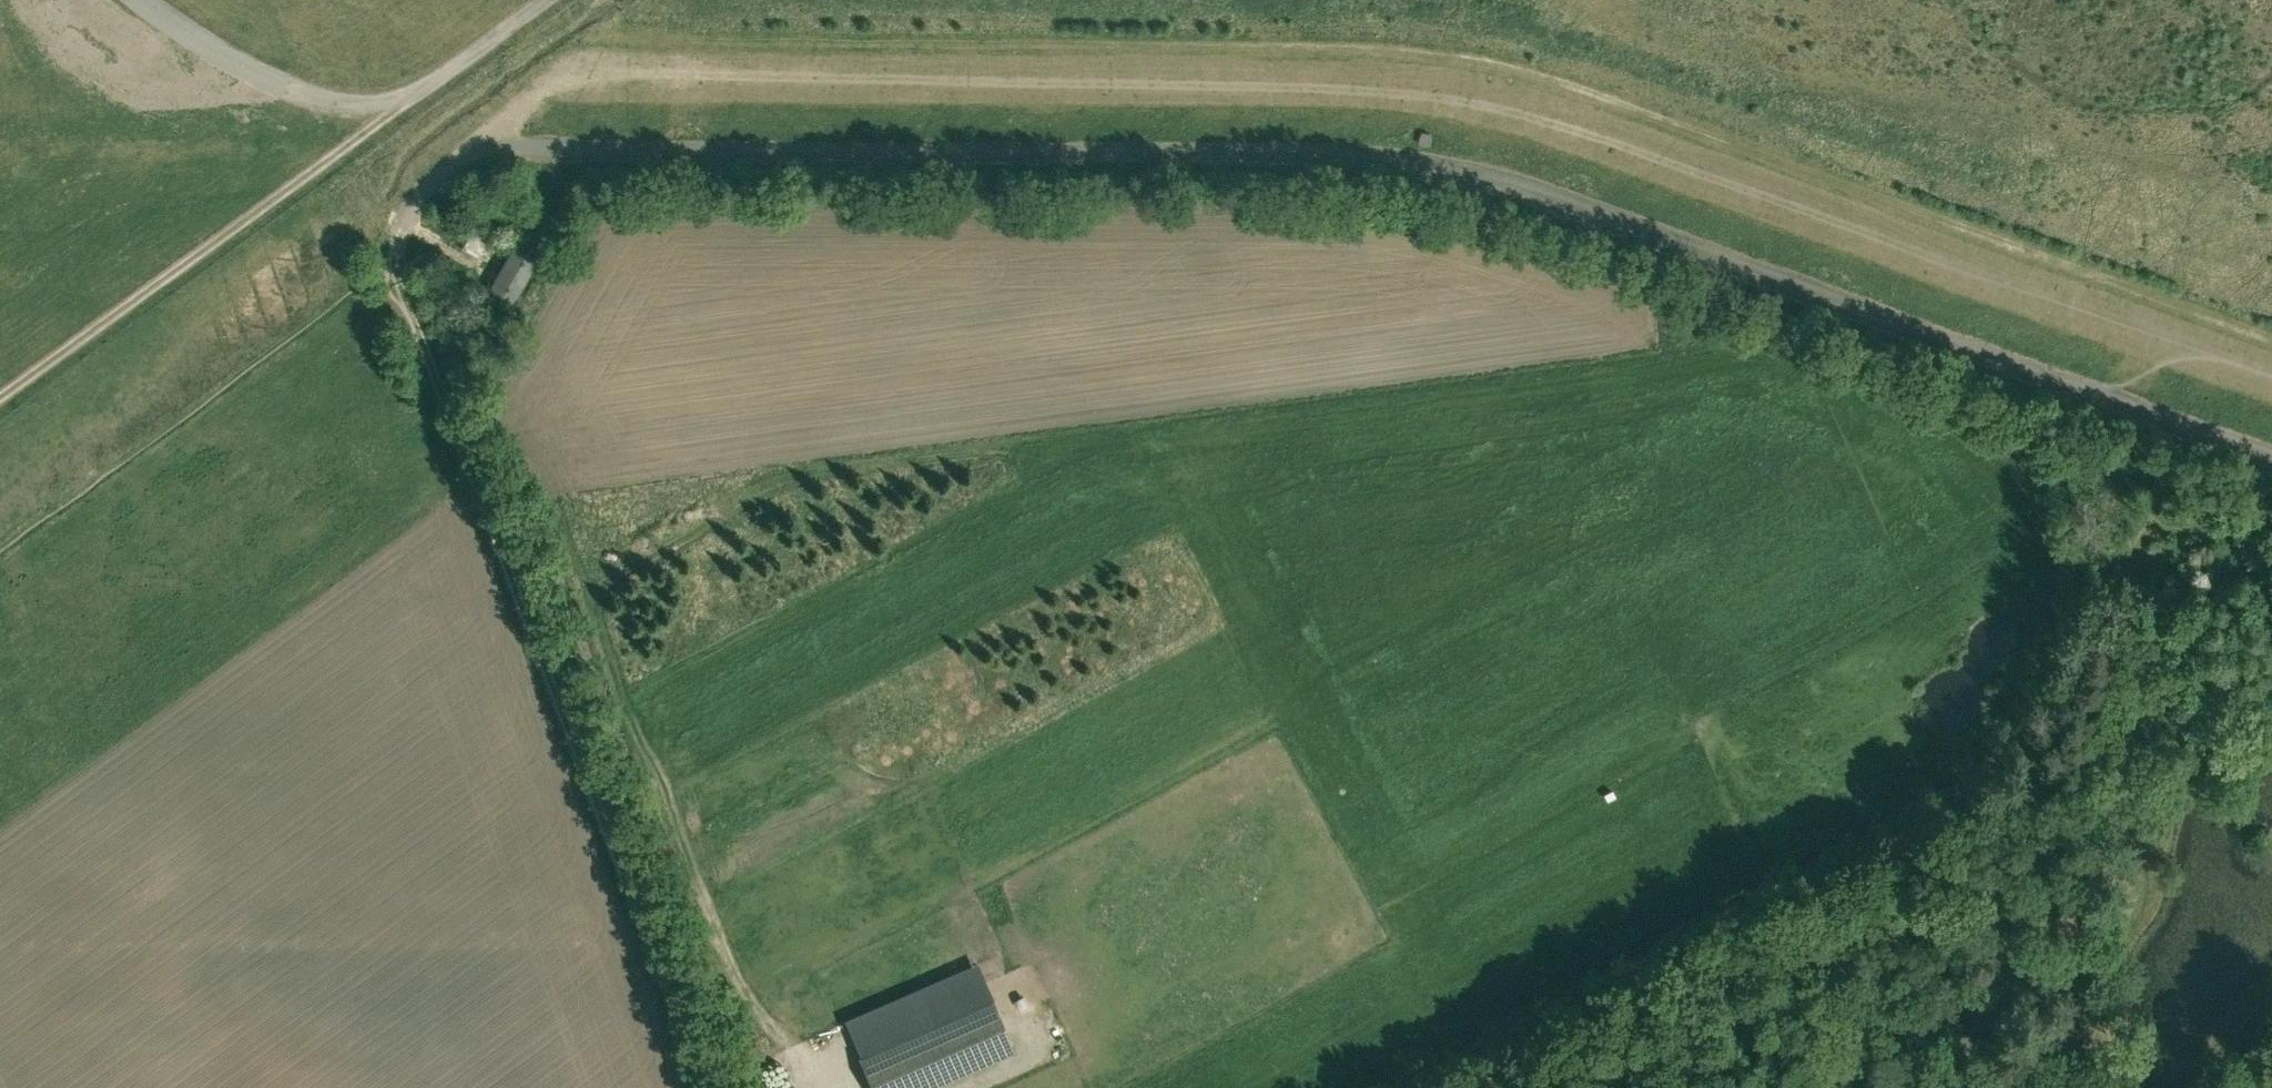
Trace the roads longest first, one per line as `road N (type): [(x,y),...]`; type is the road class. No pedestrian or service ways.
road 1 (track): [(711,1087),(402,285),(395,251),(403,229)]
road 2 (track): [(542,0),(392,100),(330,101),(275,80)]

